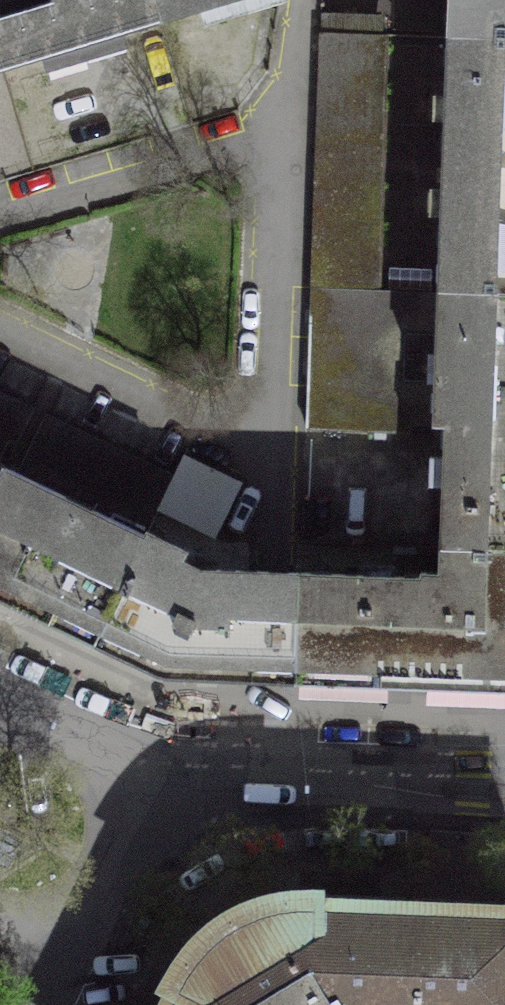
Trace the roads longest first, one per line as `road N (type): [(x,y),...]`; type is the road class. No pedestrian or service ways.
road 1 (residential): [(504,796),(234,782),(176,771)]
road 2 (residential): [(63,1004),(176,771)]
road 3 (residential): [(176,771),(0,689)]

